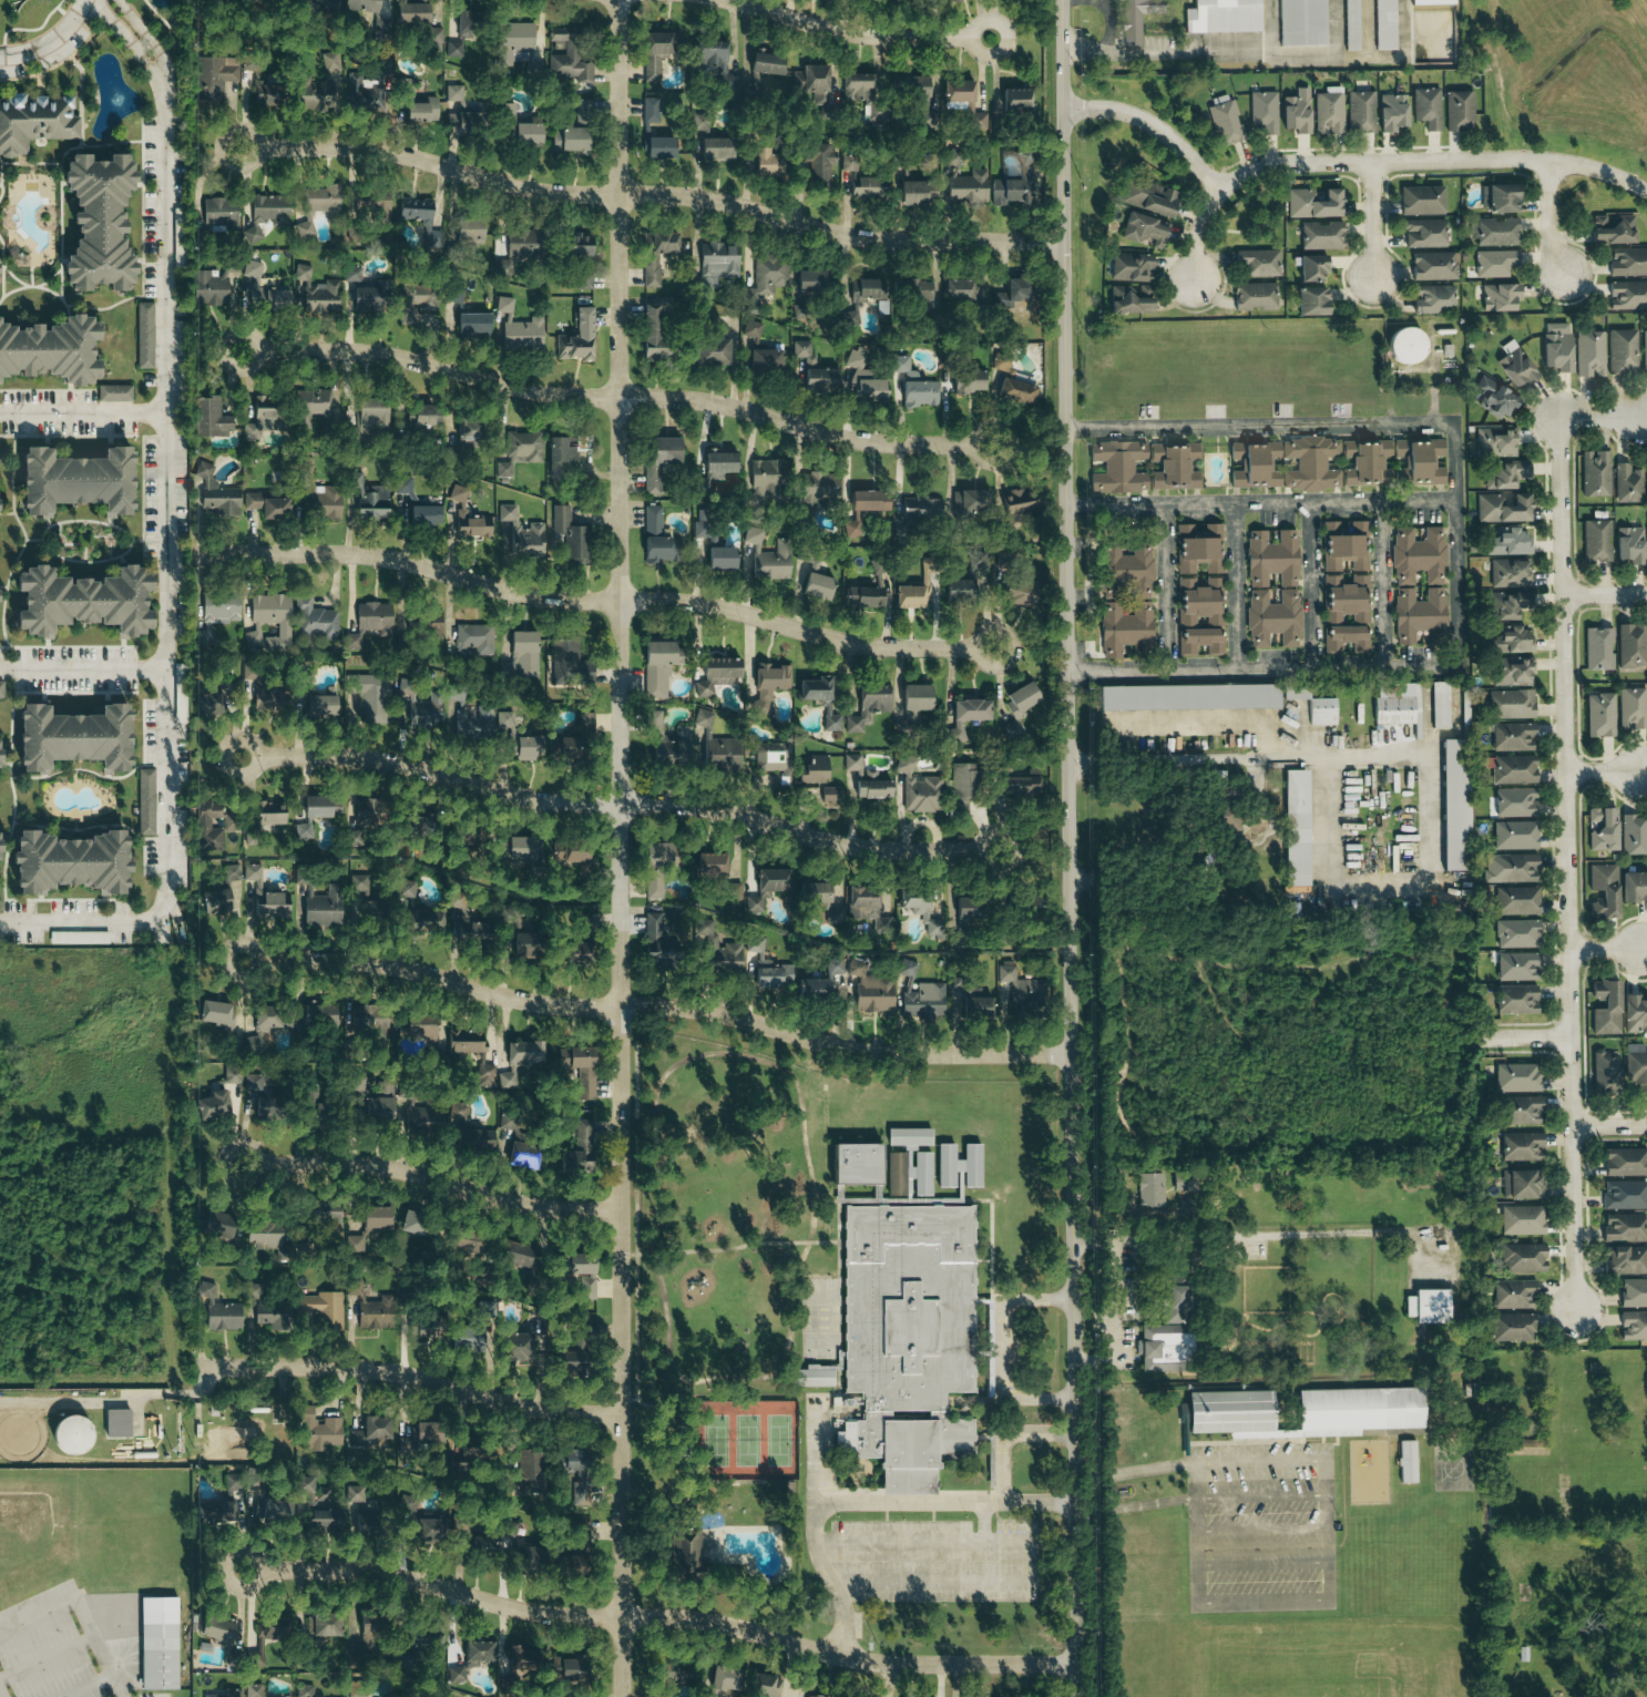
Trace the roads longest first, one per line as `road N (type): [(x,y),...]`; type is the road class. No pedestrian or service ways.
road 1 (secondary): [(1076,1696),(1063,0)]
road 2 (residential): [(622,1696),(617,0)]
road 3 (residential): [(1576,1309),(1558,418)]
road 4 (residential): [(1076,1664),(867,1660),(716,1622),(543,1614),(383,1573),(244,1570)]
road 5 (residential): [(1072,1053),(867,1052),(703,1009),(535,1002),(375,962),(242,960)]
road 6 (residential): [(1065,242),(858,237),(705,196),(555,193),(398,153),(239,146)]
road 7 (residential): [(994,647),(876,646),(697,601),(531,595),(370,555),(196,553)]
road 8 (residential): [(993,443),(889,444),(705,400),(556,396),(400,357),(241,350)]
road 9 (residential): [(974,849),(852,846),(696,805),(533,799),(340,755),(242,756)]
road 10 (residential): [(1553,161),(1267,165),(1221,188),(1207,209),(1191,282)]
road 11 (residential): [(622,1414),(516,1407),(380,1370),(198,1368)]
road 12 (residential): [(1463,666),(1067,673)]
road 13 (residential): [(1064,426),(1455,421)]
road 14 (residential): [(1456,498),(1065,503)]
road 15 (residential): [(622,1210),(539,1207),(346,1164),(243,1164)]
road 16 (residential): [(732,0),(852,32),(991,38)]
road 17 (residential): [(1455,421),(1463,666)]
road 18 (residential): [(1064,108),(1143,116),(1221,188)]
road 19 (residential): [(1389,667),(1384,500)]
road 20 (residential): [(1164,504),(1167,671)]
road 21 (residential): [(1308,502),(1316,668)]
road 22 (residential): [(1237,503),(1240,669)]
road 23 (residential): [(978,862),(975,844),(984,834),(1009,837),(1014,849),(1006,867),(994,871),(978,862)]

